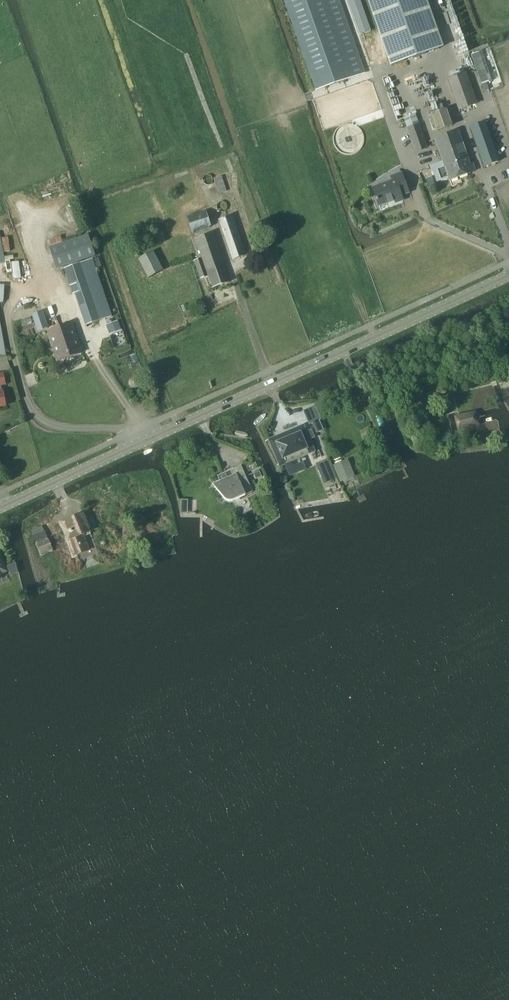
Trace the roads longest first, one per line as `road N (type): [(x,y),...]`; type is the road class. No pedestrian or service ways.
road 1 (secondary): [(0,507),(508,275)]

